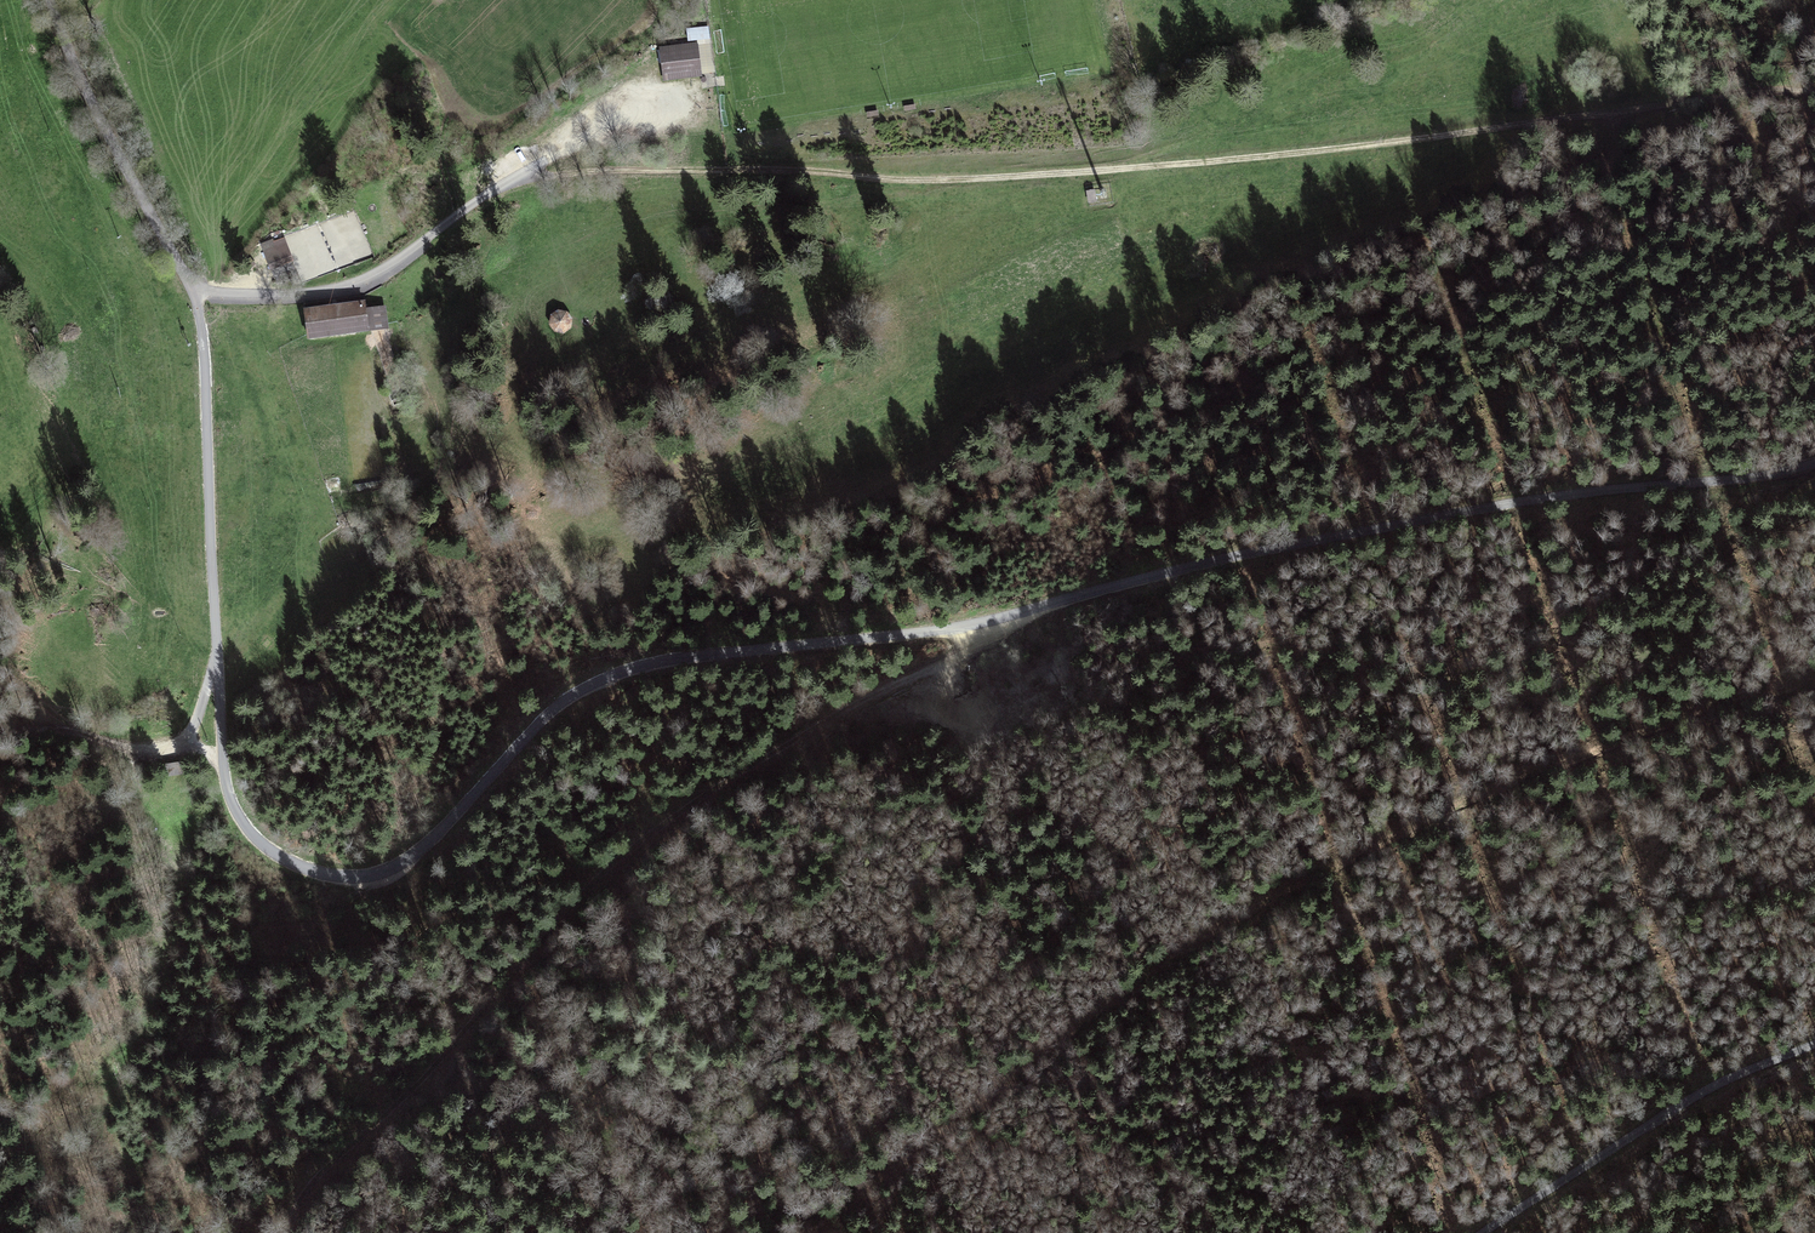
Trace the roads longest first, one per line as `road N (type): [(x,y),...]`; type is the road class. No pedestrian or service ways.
road 1 (unclassified): [(1814,465),(1739,481),(1557,498),(1318,540),(952,631),(628,670),(567,700),(409,860),(380,875),(335,878),(273,857),(244,831),(228,801),(193,290)]
road 2 (track): [(1814,92),(1724,93),(1337,148),(973,179),(758,169),(518,177)]
road 3 (track): [(1814,686),(1685,707),(1197,935),(809,1232)]
road 4 (track): [(290,1232),(313,1179),(432,1069),(609,866),(768,757),(944,665),(964,651),(972,627)]
road 5 (residential): [(580,127),(369,276),(305,294),(193,290)]
road 6 (unclassified): [(1492,1232),(1638,1131),(1814,1046)]
road 7 (residential): [(193,290),(83,88),(49,0)]
road 8 (track): [(0,735),(154,752),(197,726),(218,659)]

